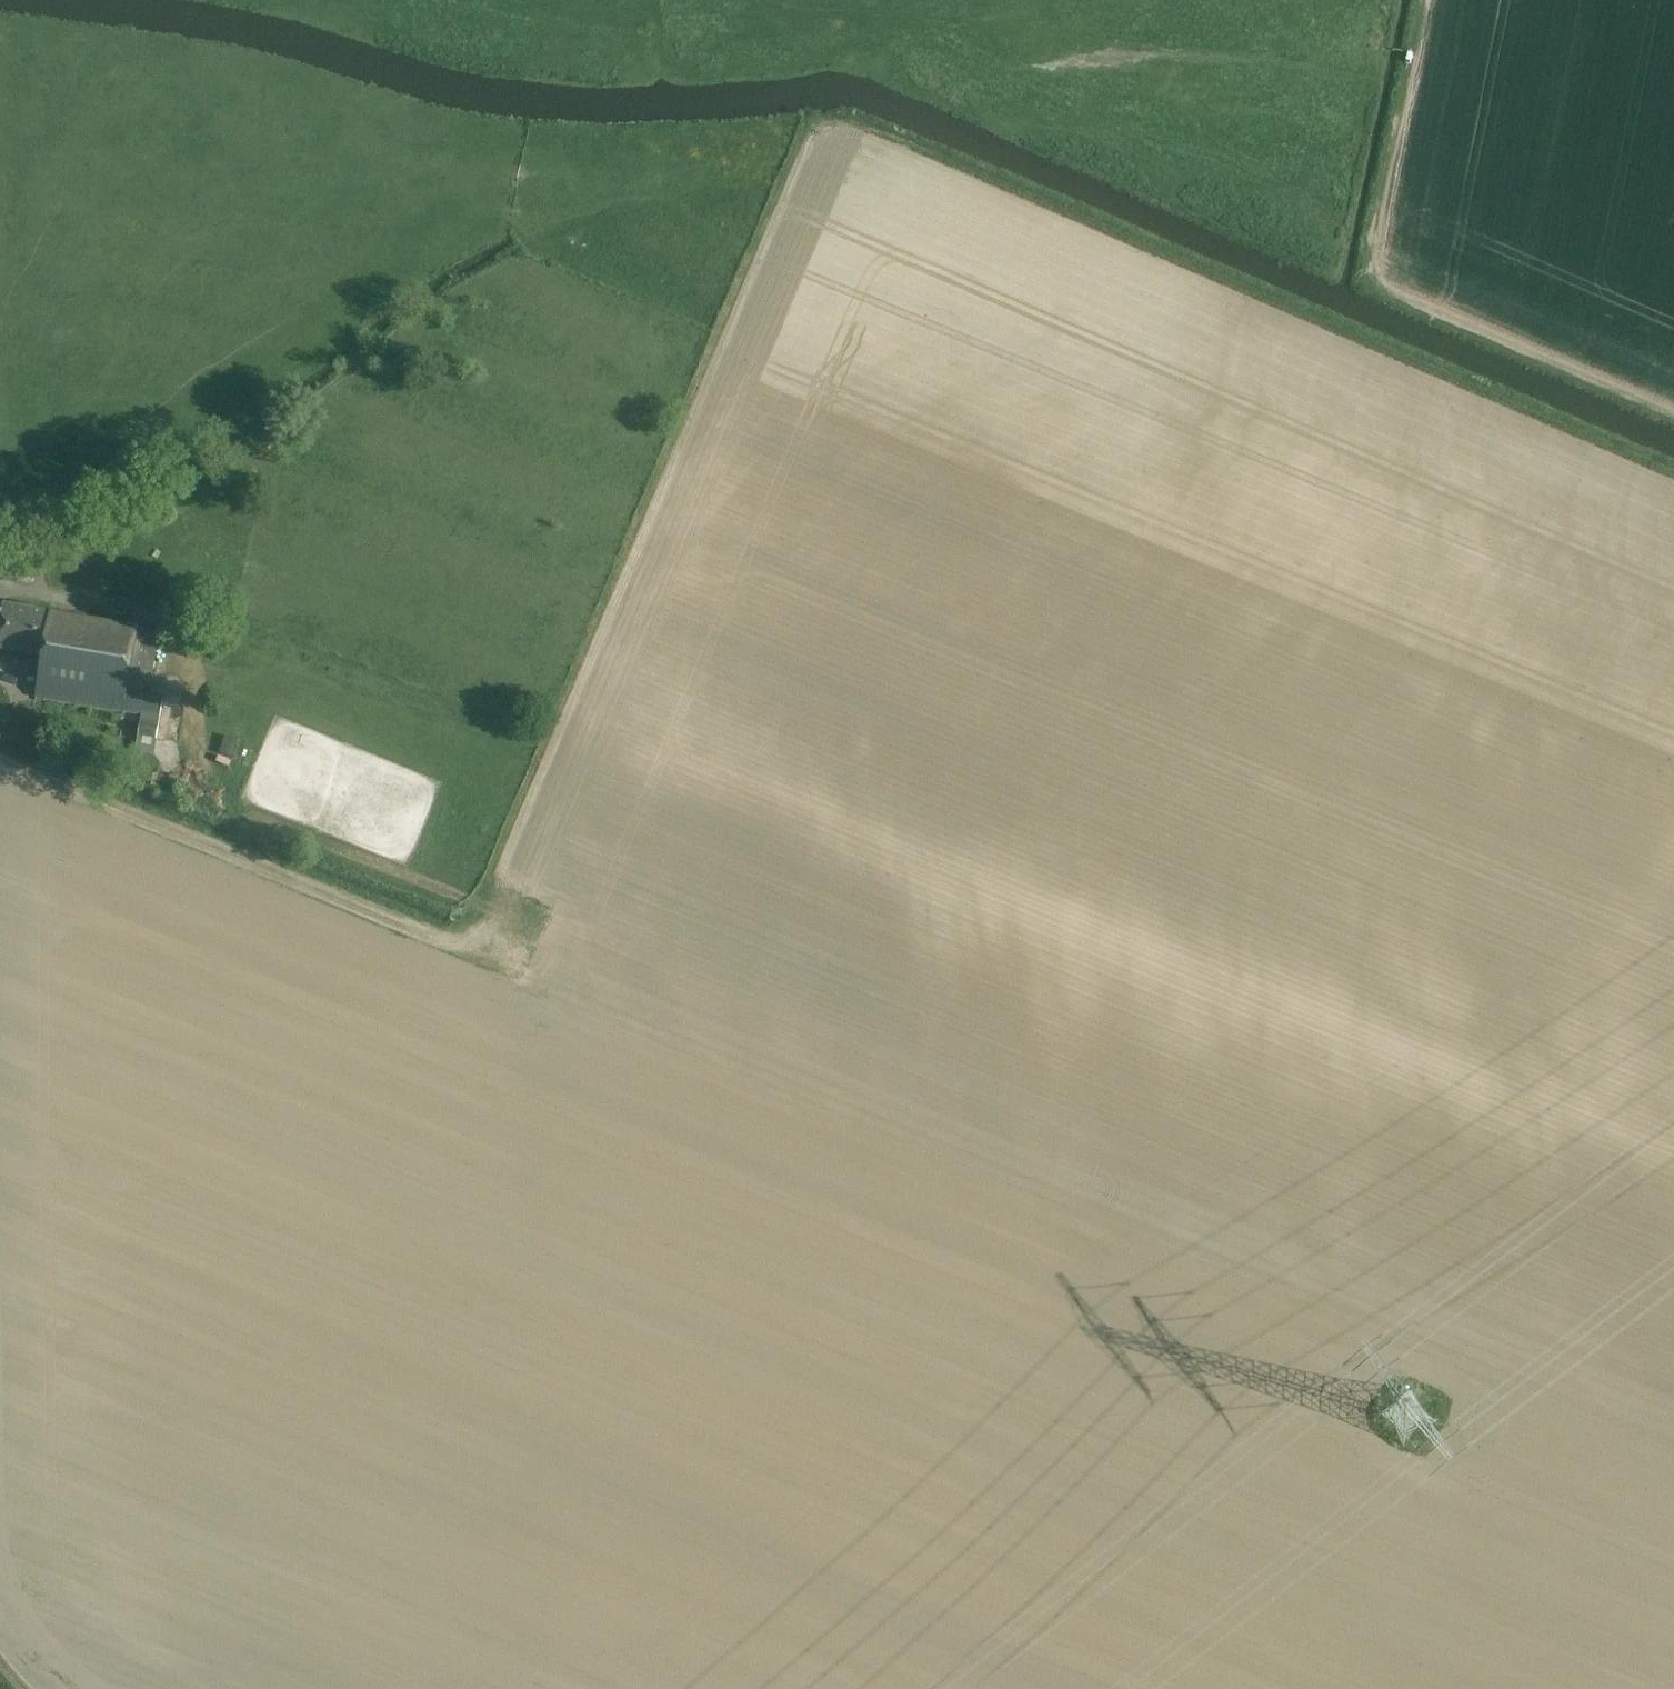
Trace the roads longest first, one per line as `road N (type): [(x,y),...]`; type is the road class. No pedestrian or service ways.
road 1 (track): [(1421,0),(1359,281),(1673,417)]

